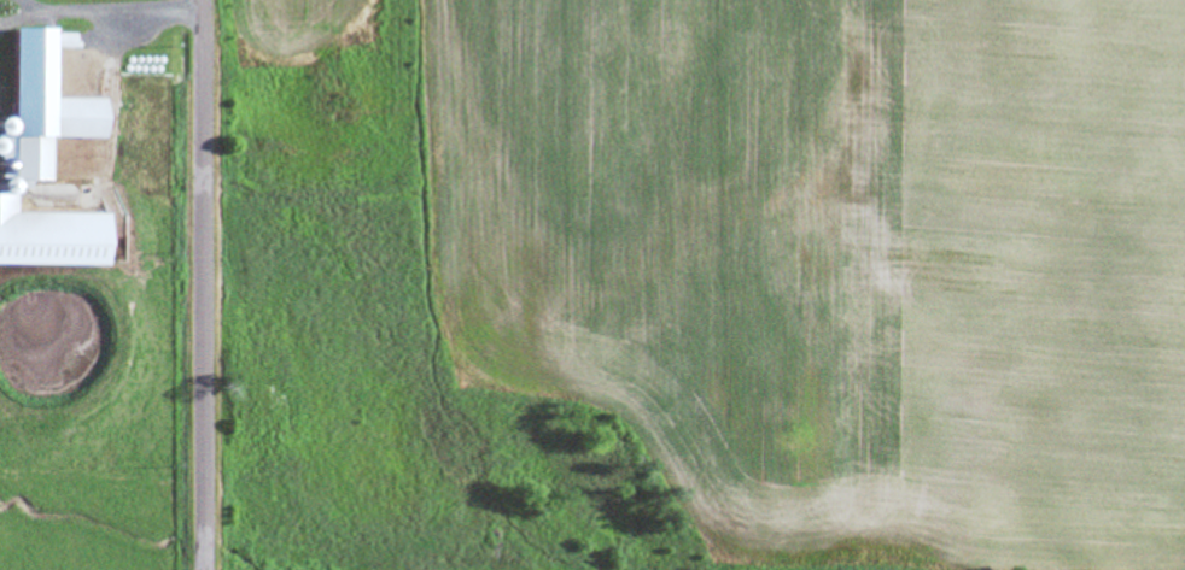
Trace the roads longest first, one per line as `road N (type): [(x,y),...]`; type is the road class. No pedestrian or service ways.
road 1 (residential): [(209,569),(204,0)]

